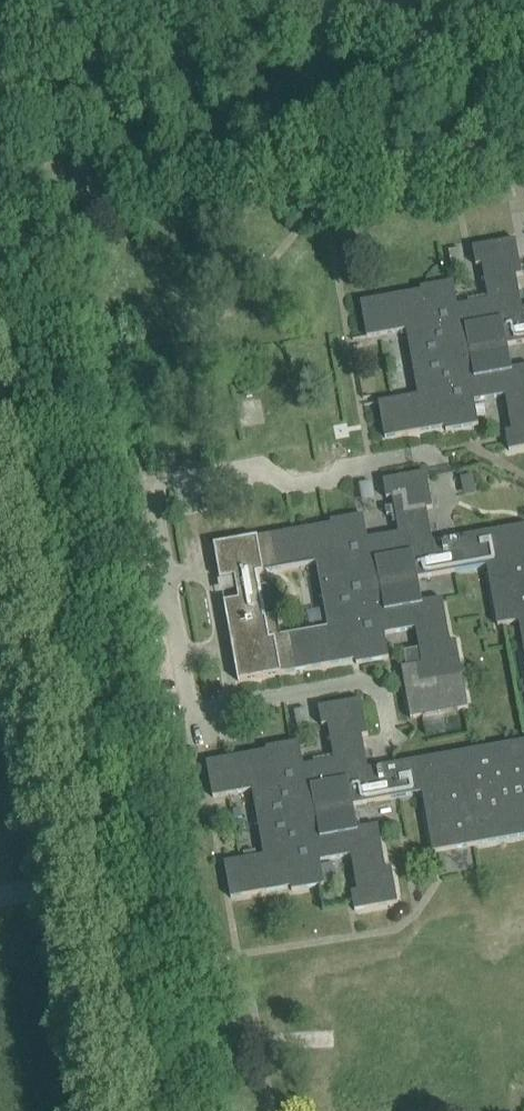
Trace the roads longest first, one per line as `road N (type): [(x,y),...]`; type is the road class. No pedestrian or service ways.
road 1 (residential): [(111,877),(0,261)]
road 2 (residential): [(0,183),(523,157)]
road 3 (residential): [(151,1110),(111,877)]

